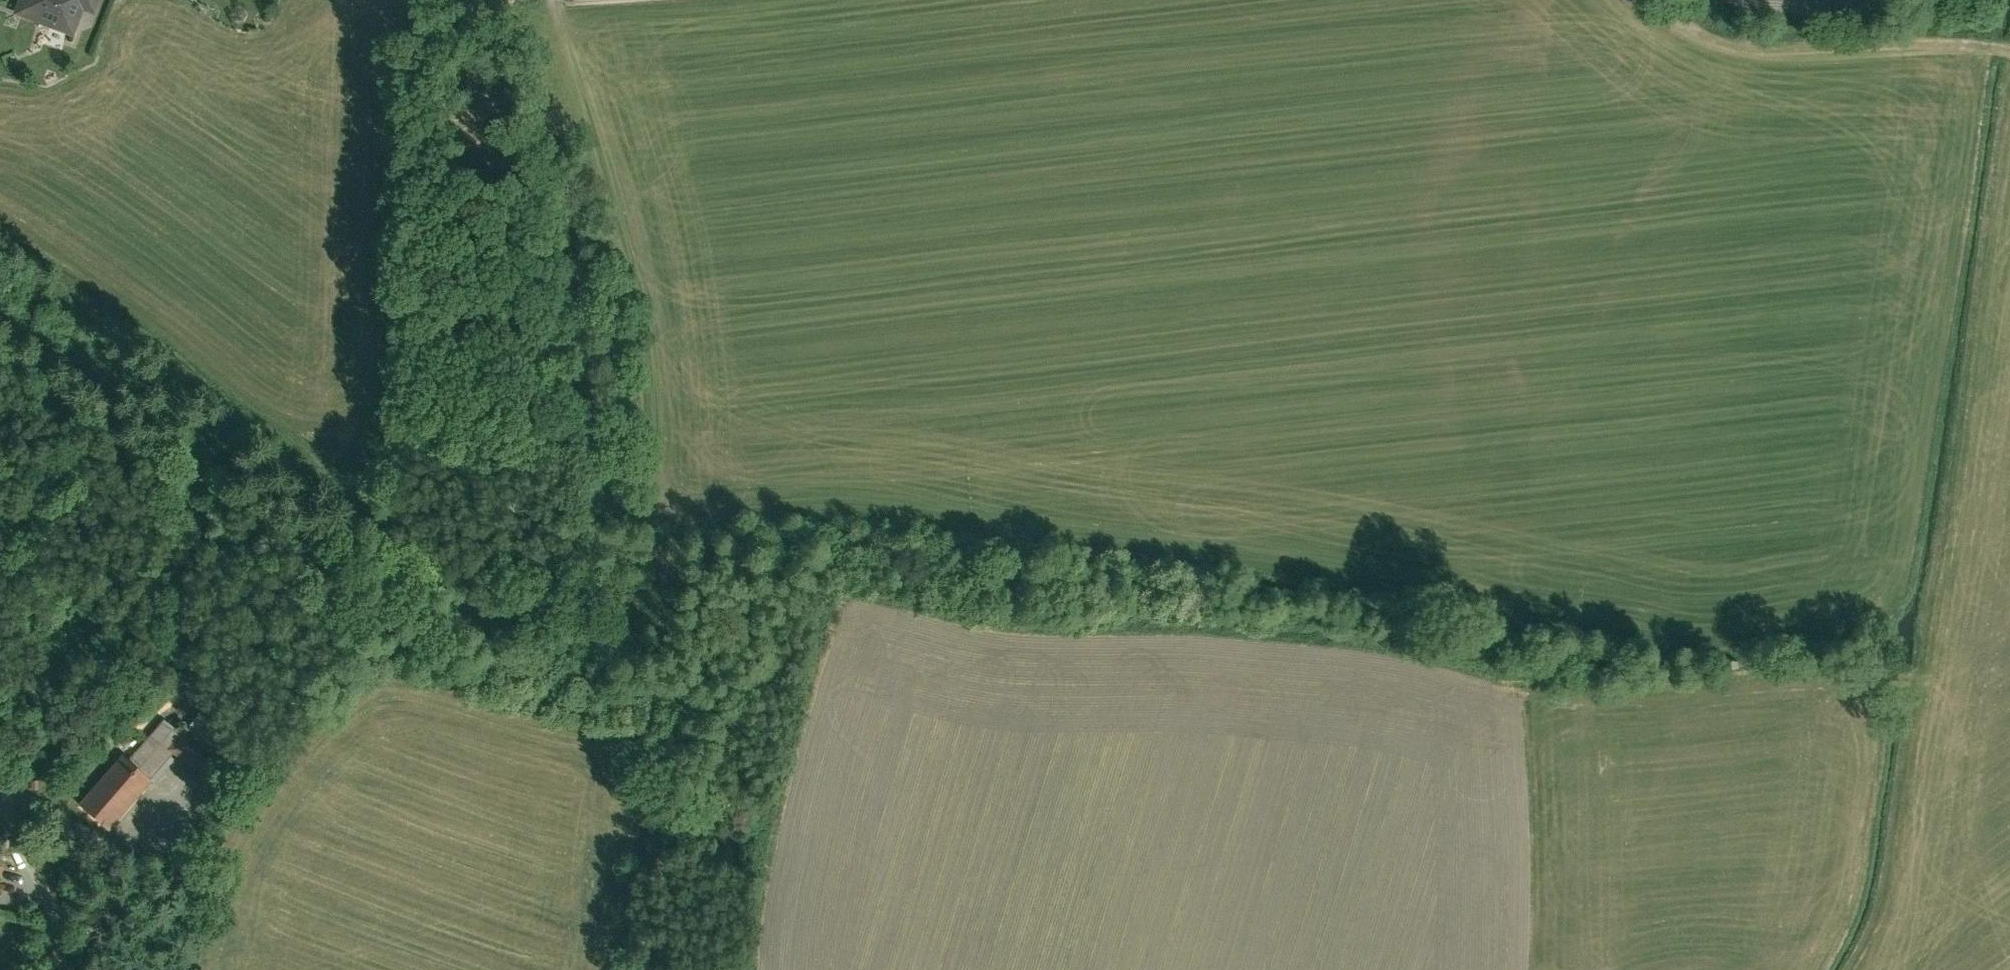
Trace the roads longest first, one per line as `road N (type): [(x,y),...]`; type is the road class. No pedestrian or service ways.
road 1 (residential): [(61,969),(55,928),(0,813)]

